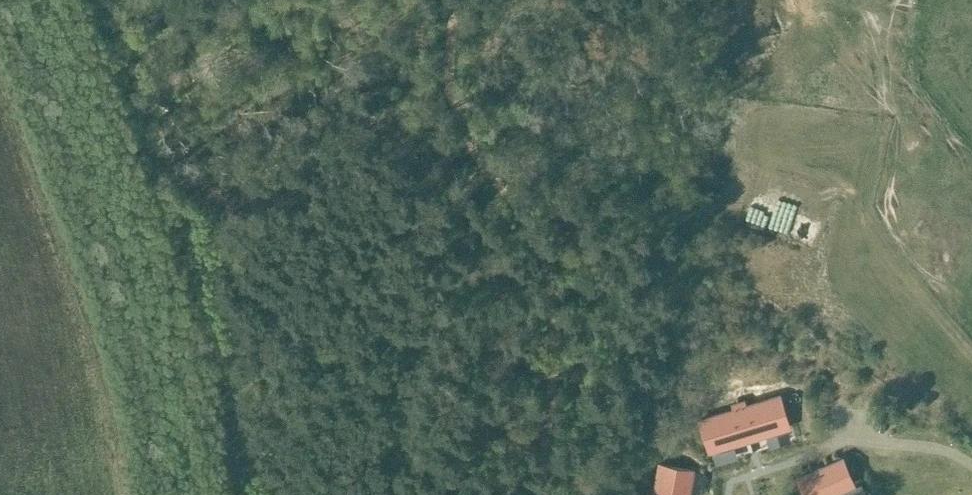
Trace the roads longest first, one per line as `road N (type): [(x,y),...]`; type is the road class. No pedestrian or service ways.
road 1 (track): [(549,494),(543,273),(458,0)]

